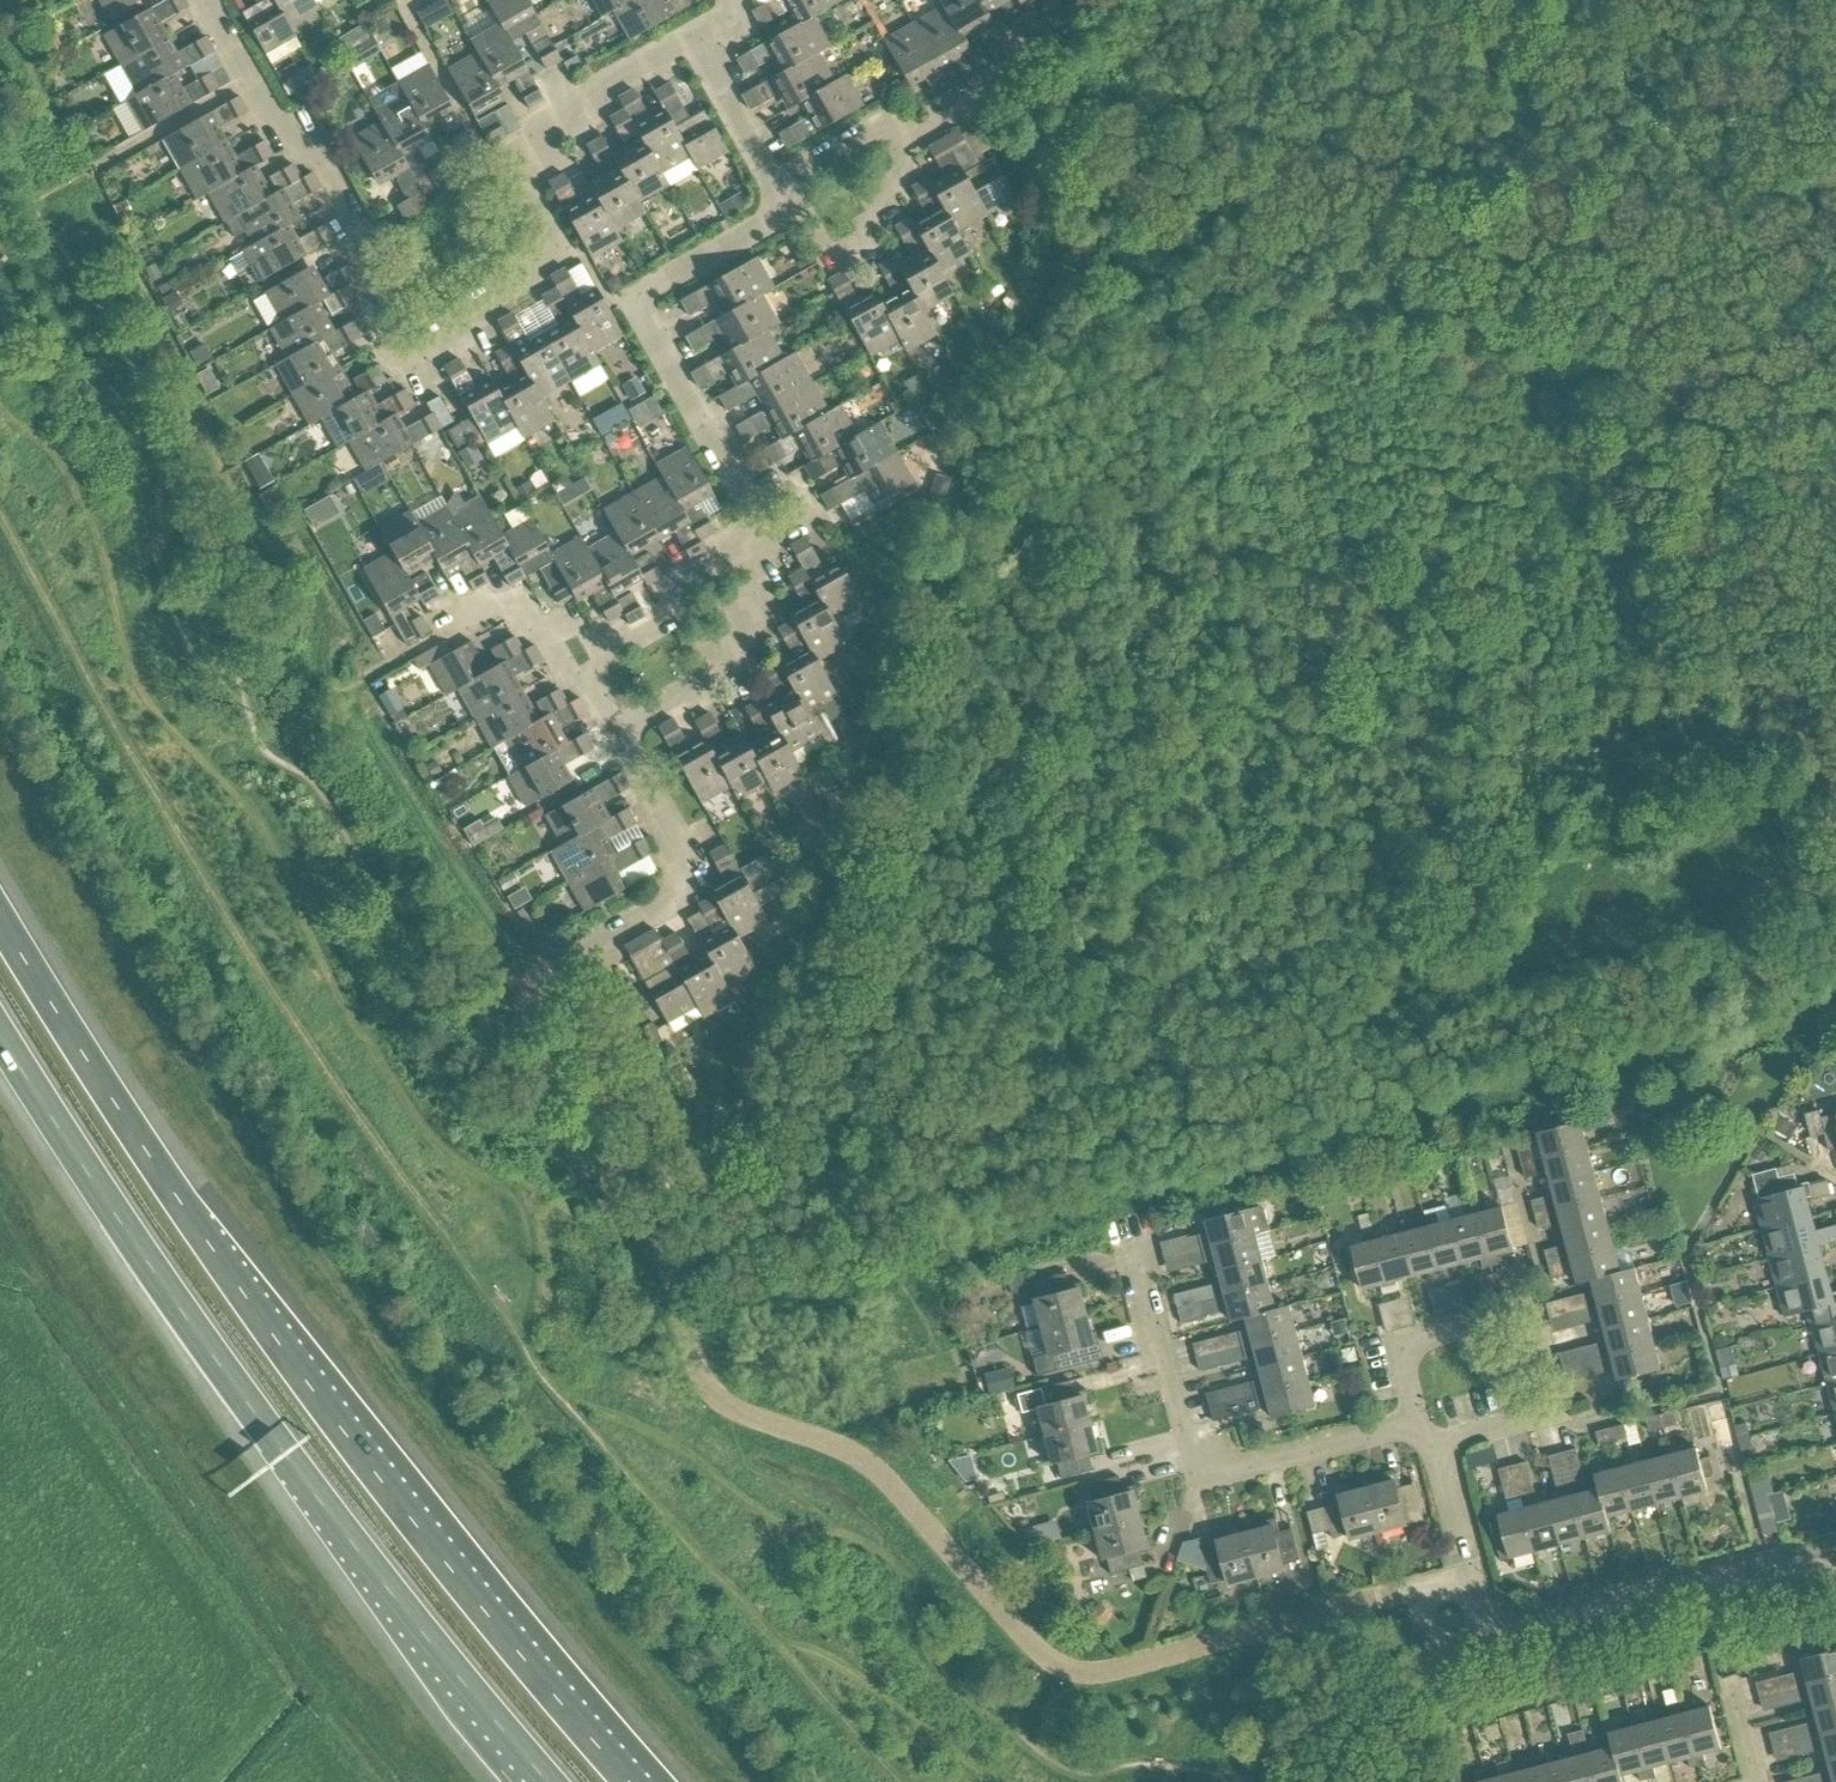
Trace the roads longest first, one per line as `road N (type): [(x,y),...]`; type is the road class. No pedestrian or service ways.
road 1 (unclassified): [(620,735),(686,856),(677,895),(546,973),(525,1020),(538,1055),(637,1189),(664,1247),(706,1391),(877,1471),(1051,1664),(1068,1671),(1102,1673),(1418,1592)]
road 2 (motorway): [(630,1781),(312,1390),(109,1096),(0,920)]
road 3 (motorway): [(0,1034),(146,1260),(288,1459),(549,1781)]
road 4 (residential): [(204,0),(275,125),(313,150),(369,264),(376,318),(405,356),(434,347),(534,266),(547,235),(520,175),(533,149),(556,124),(701,38)]
road 5 (residential): [(1417,1421),(1199,1477),(1139,1251)]
road 6 (residential): [(1417,1421),(1400,1347),(1535,1311),(1560,1413),(1439,1445)]
road 7 (unclassified): [(790,210),(639,298),(762,539)]
road 8 (unclassified): [(1835,1578),(1769,1566),(1498,1635)]
road 9 (unclassified): [(762,539),(746,661),(620,735)]
road 10 (residential): [(762,539),(678,589),(668,621),(584,675)]
road 11 (residential): [(899,146),(902,174),(834,258),(808,217),(790,210)]
road 12 (residential): [(899,146),(1068,43)]
road 13 (residential): [(584,675),(567,674),(531,613),(507,606),(462,624)]
road 14 (unclassified): [(701,38),(775,181)]
road 15 (residential): [(775,181),(879,126),(899,146)]
road 16 (residential): [(1478,1579),(1439,1445)]
road 17 (residential): [(1498,1635),(1437,1650),(1418,1592)]

